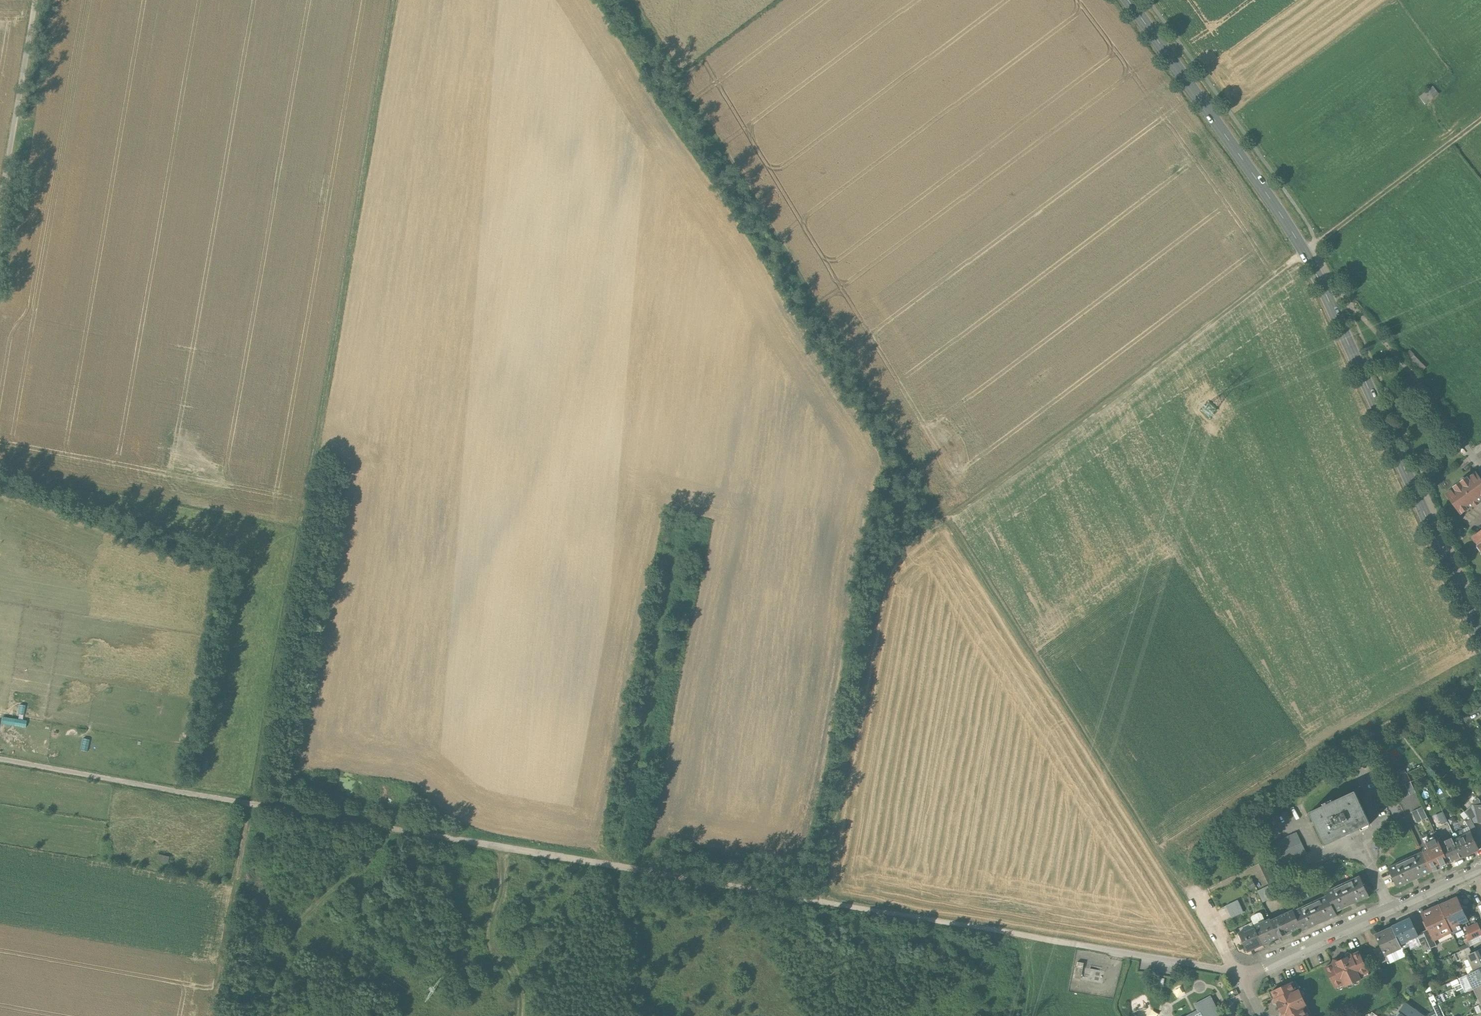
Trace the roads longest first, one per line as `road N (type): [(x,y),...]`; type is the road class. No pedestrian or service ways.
road 1 (track): [(1233,972),(0,761)]
road 2 (track): [(630,0),(908,459),(1188,898)]
road 3 (track): [(255,806),(259,728),(393,0)]
road 4 (secondary): [(1127,0),(1304,251),(1480,636)]
road 5 (track): [(945,518),(1304,251)]
road 6 (track): [(945,518),(891,557),(876,592),(818,901)]
road 7 (track): [(1075,428),(1322,760)]
road 8 (track): [(609,866),(642,742),(674,556)]
road 9 (track): [(267,1015),(280,945),(393,832)]
road 10 (track): [(1480,120),(1304,251)]
road 11 (track): [(246,805),(213,1015)]
road 12 (track): [(35,0),(0,201)]
road 13 (residential): [(1241,975),(1390,910)]

